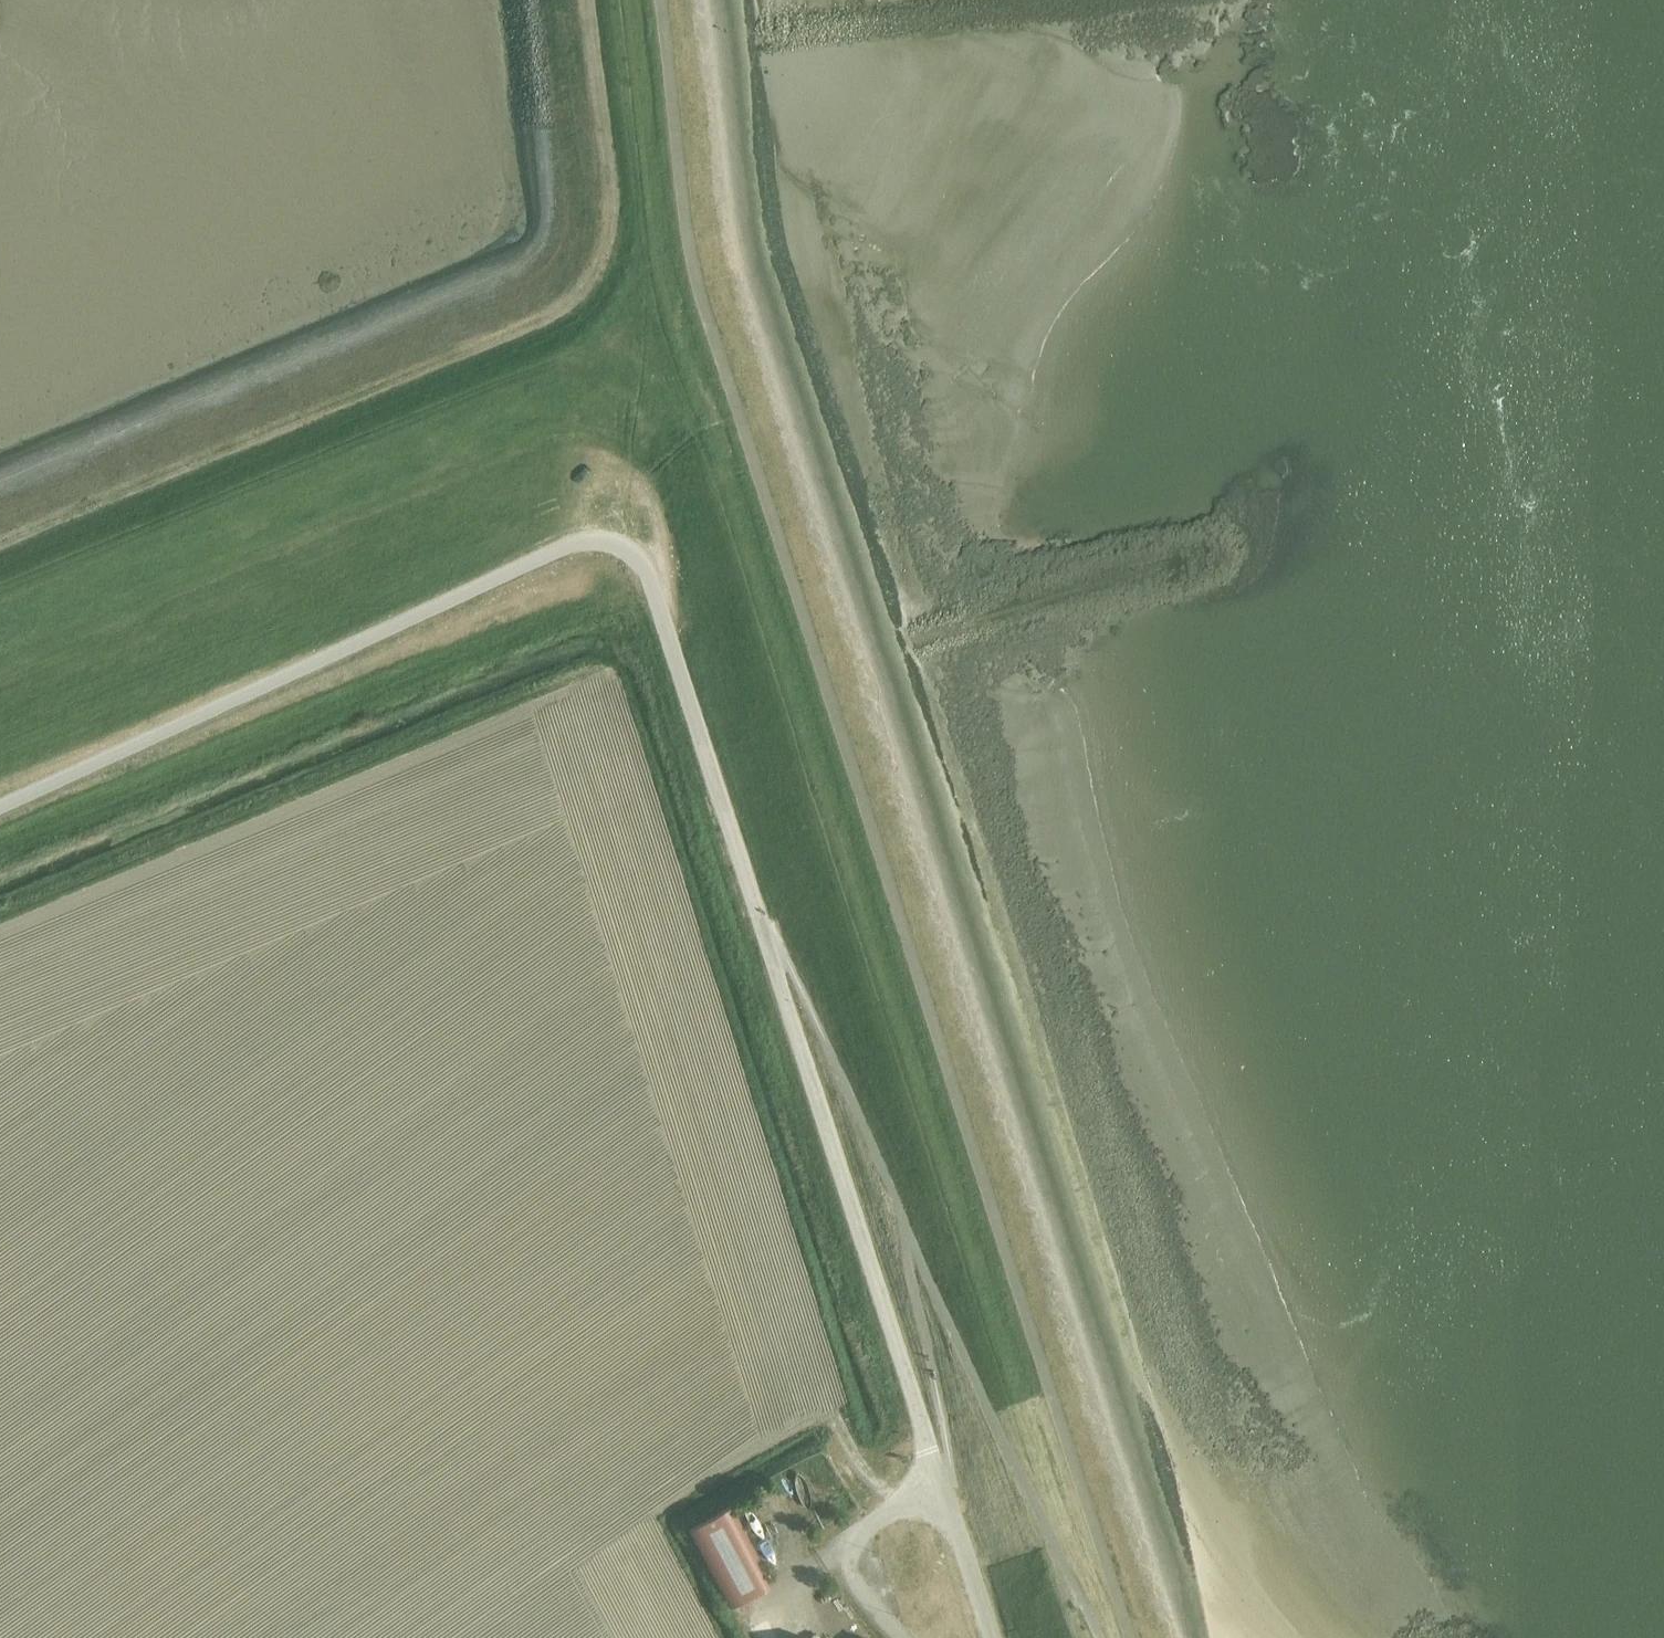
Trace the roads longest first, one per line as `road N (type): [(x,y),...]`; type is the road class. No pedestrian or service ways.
road 1 (unclassified): [(934,1451),(645,565),(616,546),(574,548),(0,810)]
road 2 (residential): [(947,1491),(899,1510),(856,1540),(850,1562),(859,1589),(901,1637)]
road 3 (residential): [(995,1637),(947,1491)]

